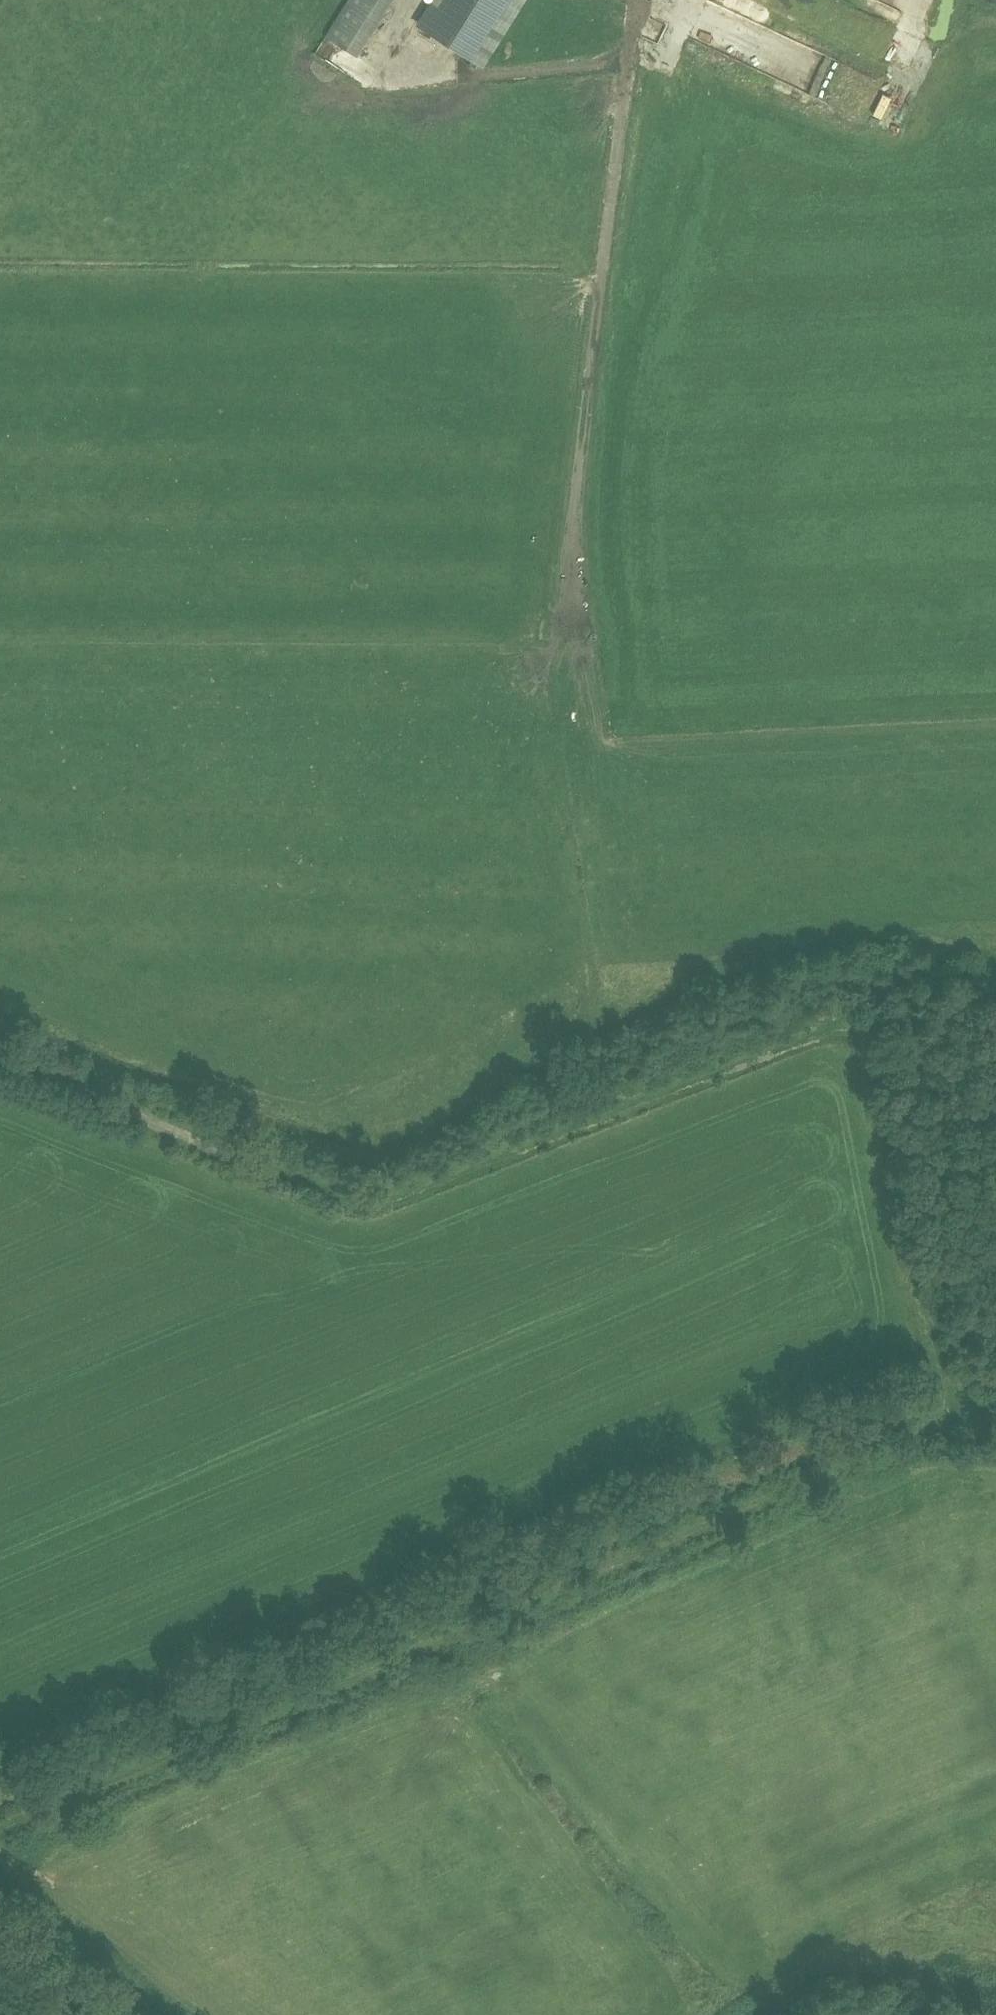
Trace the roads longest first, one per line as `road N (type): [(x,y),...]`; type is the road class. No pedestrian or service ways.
road 1 (track): [(0,1834),(947,1413)]
road 2 (track): [(0,1059),(364,1195),(501,1155),(598,1108),(738,1060),(843,1029),(866,1035)]

